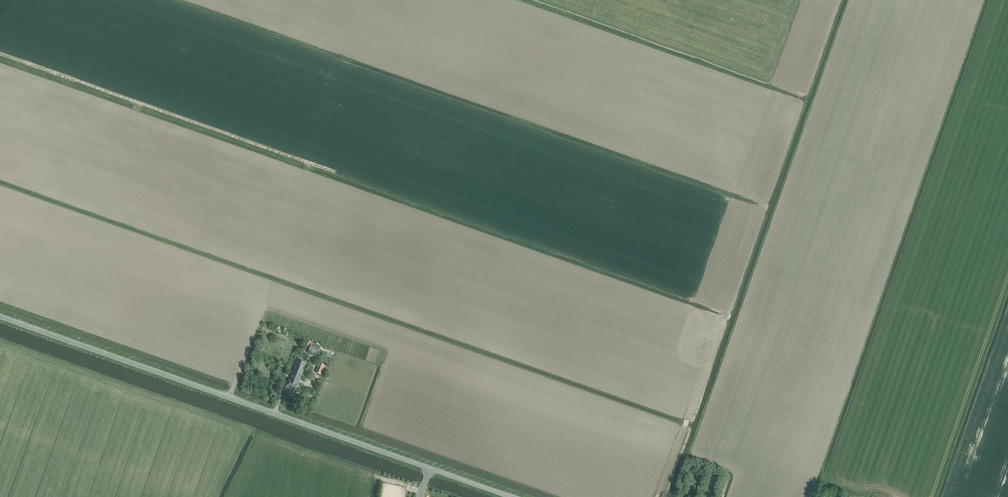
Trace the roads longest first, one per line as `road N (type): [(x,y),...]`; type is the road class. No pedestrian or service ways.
road 1 (unclassified): [(509,496),(0,317)]
road 2 (track): [(712,353),(658,496)]

